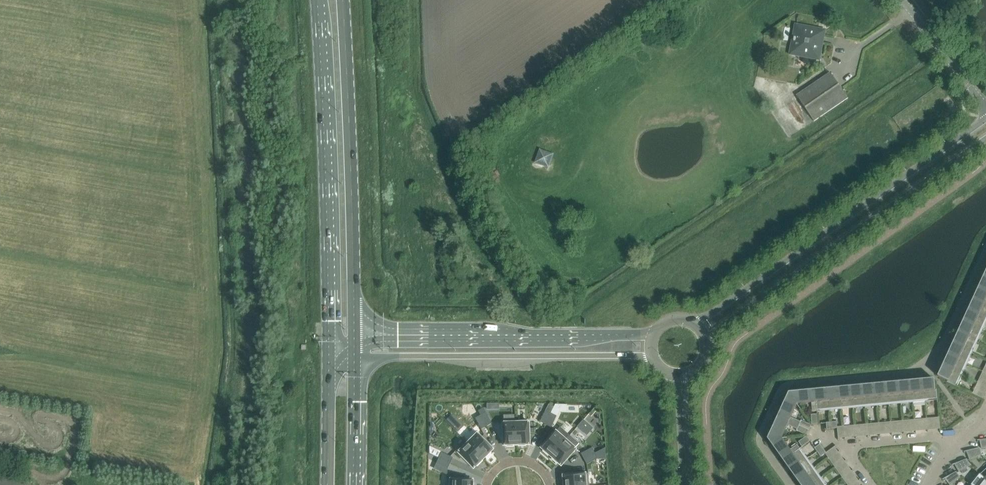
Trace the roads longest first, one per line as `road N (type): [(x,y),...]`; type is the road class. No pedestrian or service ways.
road 1 (tertiary): [(985,120),(698,324)]
road 2 (primary): [(317,0),(327,348)]
road 3 (tertiary): [(708,338),(985,140)]
road 4 (primary): [(357,334),(343,0)]
road 5 (tertiary): [(651,338),(357,334)]
road 6 (tertiary): [(357,359),(650,358)]
road 7 (primary): [(327,348),(326,484)]
road 8 (unclassified): [(985,108),(903,0)]
road 9 (primary): [(356,484),(357,359)]

